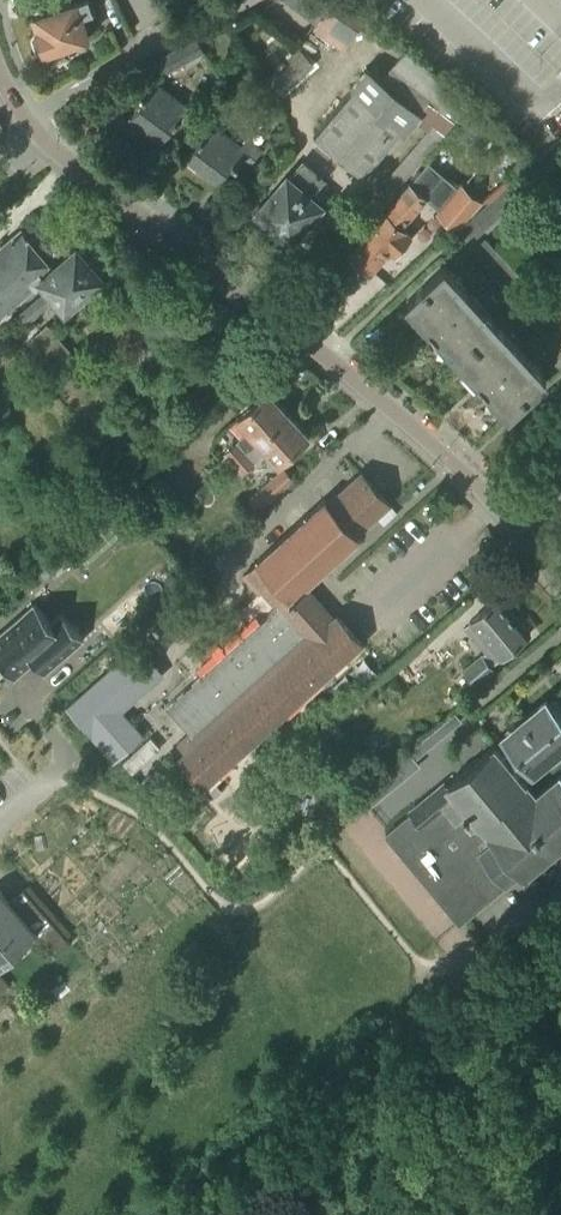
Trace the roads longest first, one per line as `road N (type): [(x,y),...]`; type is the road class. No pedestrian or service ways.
road 1 (residential): [(525,539),(357,381),(34,131)]

